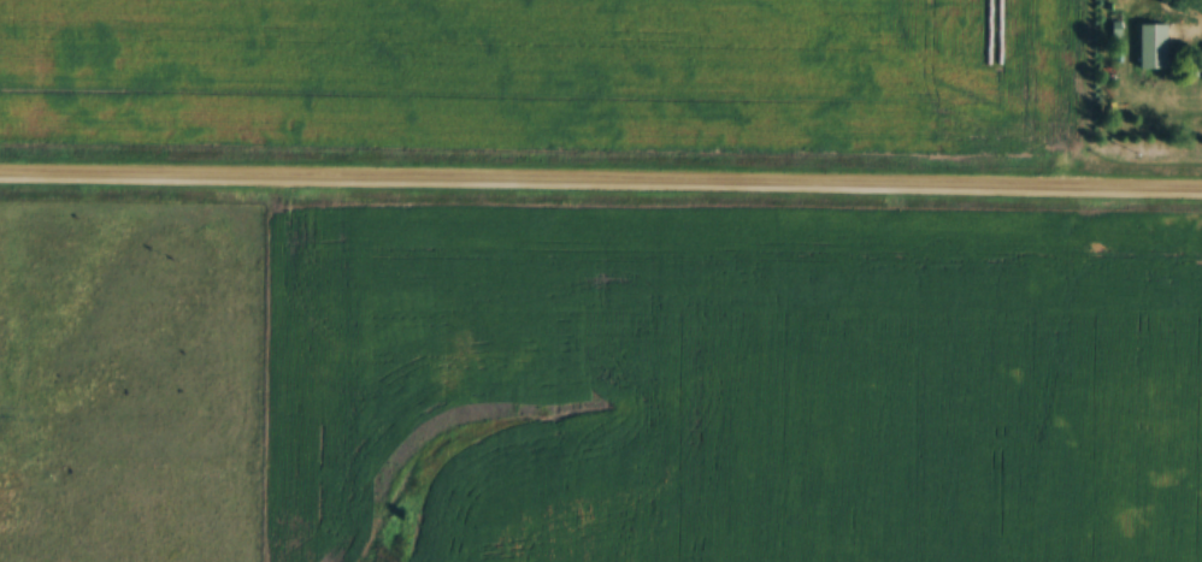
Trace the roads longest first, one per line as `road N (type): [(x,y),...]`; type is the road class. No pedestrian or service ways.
road 1 (residential): [(0,177),(1201,196)]

